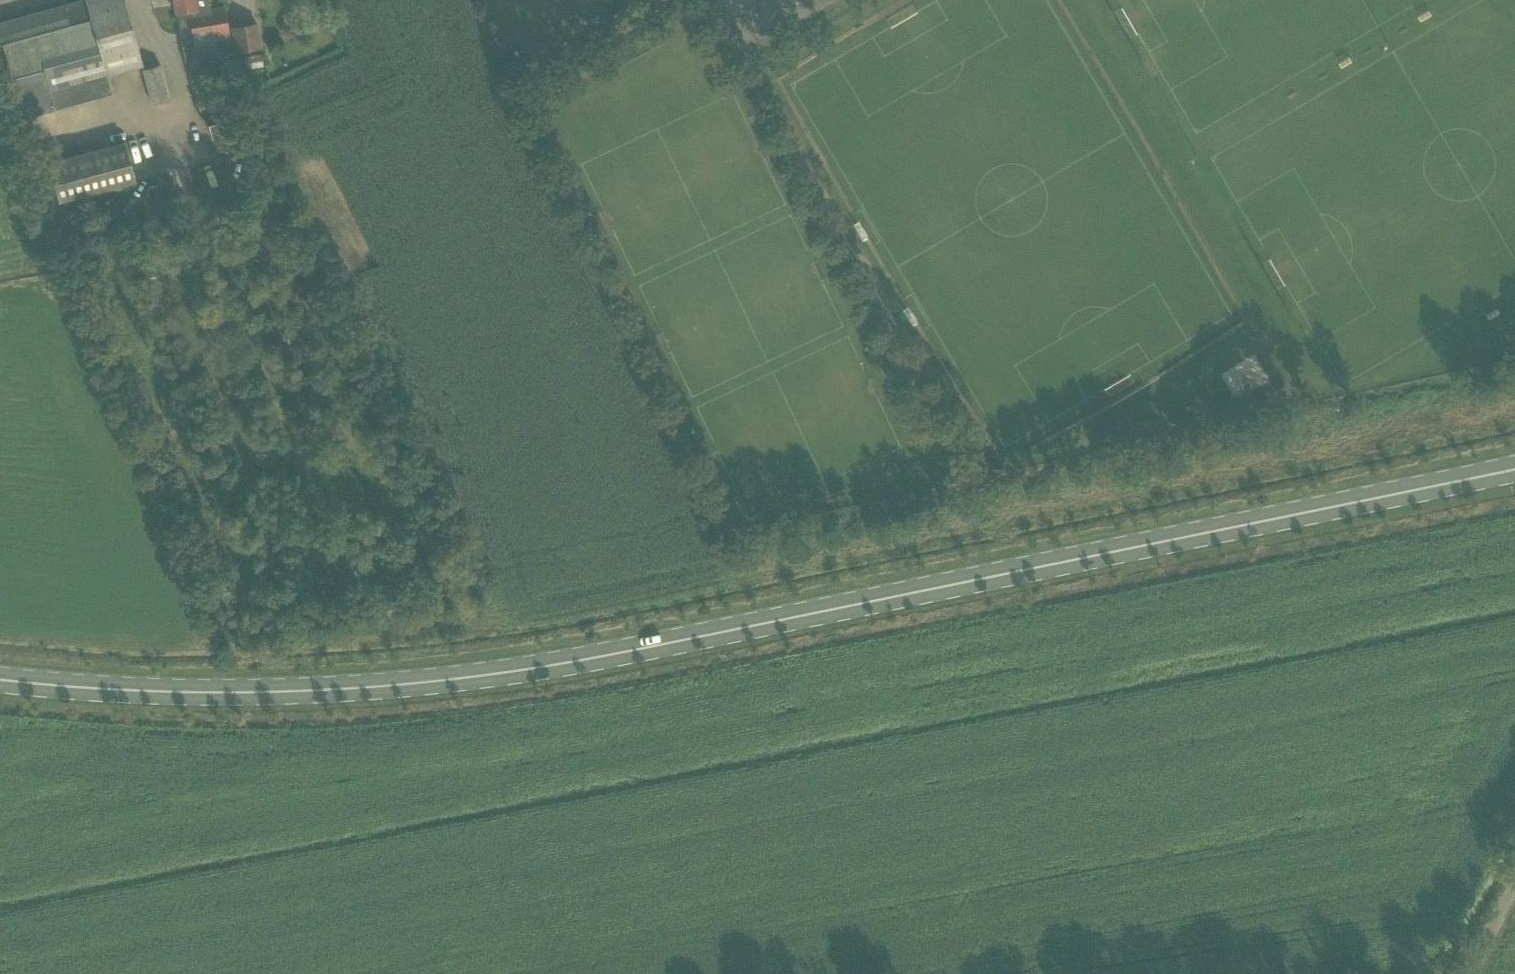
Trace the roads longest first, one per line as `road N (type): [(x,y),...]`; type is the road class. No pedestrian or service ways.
road 1 (secondary): [(0,682),(239,694),(454,680),(674,643),(1514,469)]

